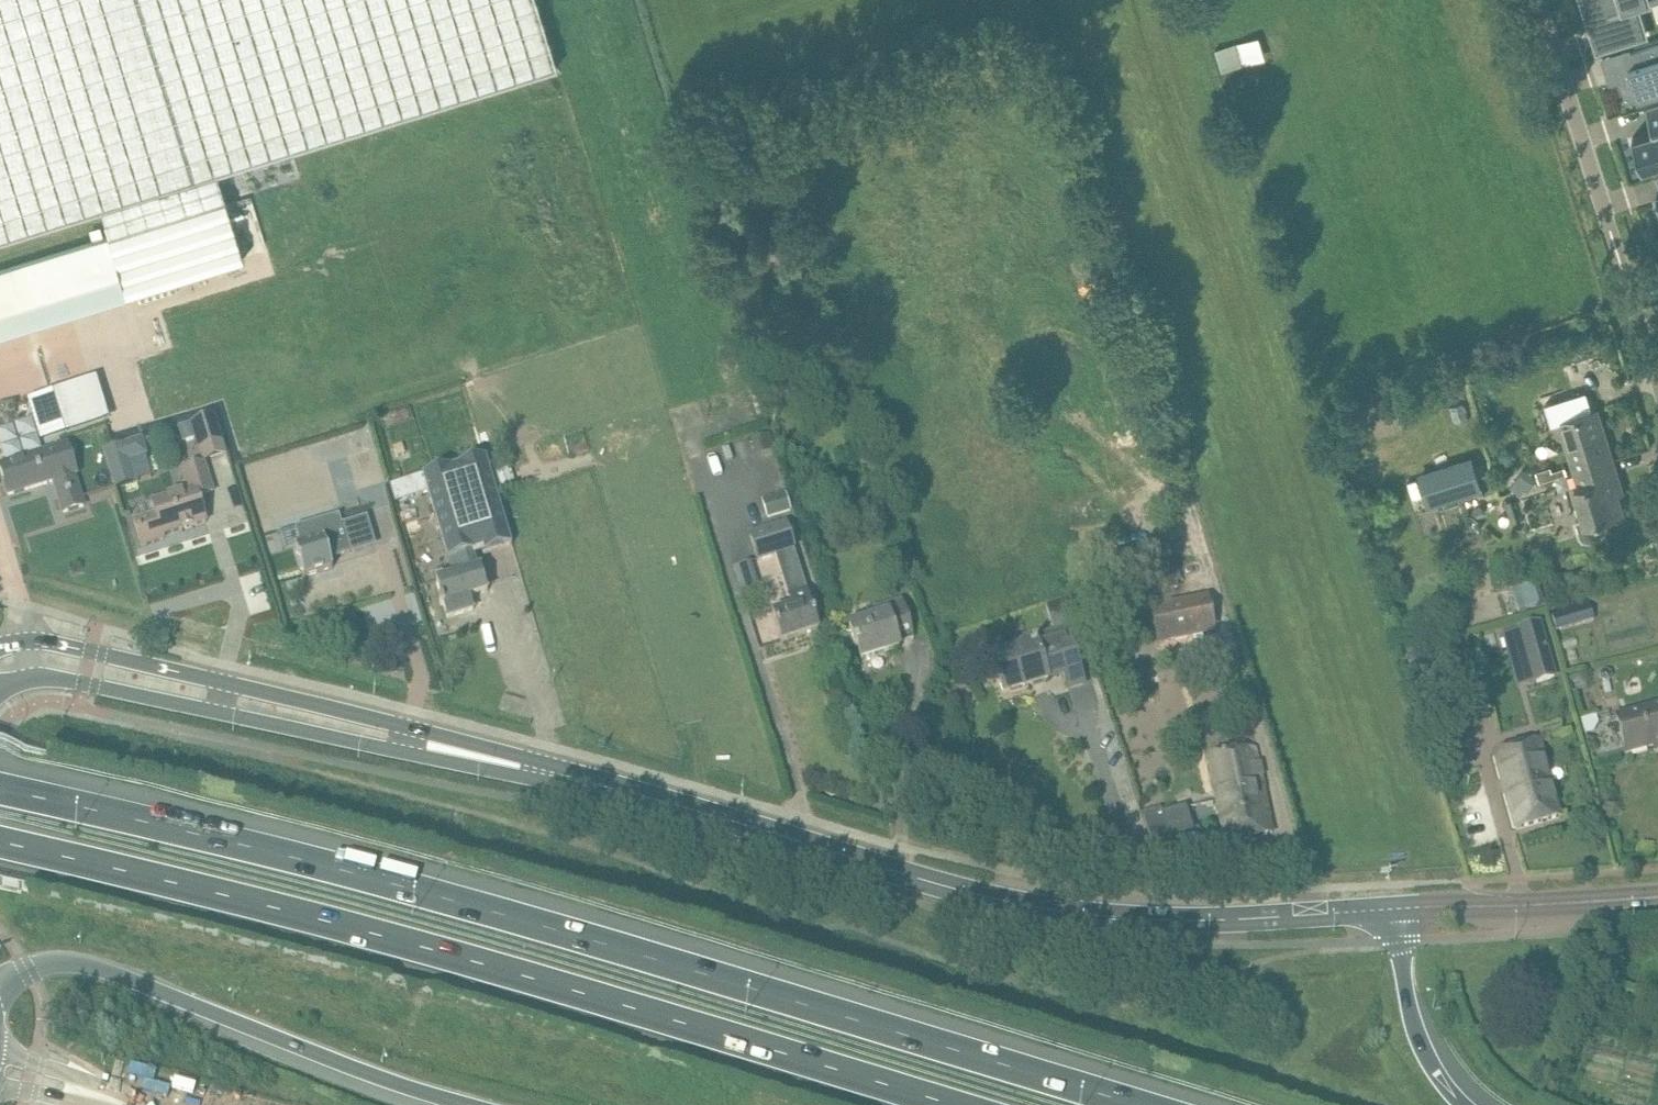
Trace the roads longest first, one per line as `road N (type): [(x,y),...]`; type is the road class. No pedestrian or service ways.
road 1 (motorway): [(1147,1104),(619,944),(160,822),(0,789)]
road 2 (motorway): [(0,844),(307,918),(951,1104)]
road 3 (secondary): [(1391,906),(1179,919),(1004,900),(494,758)]
road 4 (secondary): [(494,758),(389,721),(94,650),(38,639),(0,645)]
road 5 (secondary): [(0,681),(53,676),(294,730),(494,758)]
road 6 (motorway): [(0,987),(84,968),(392,1086),(475,1104)]
road 7 (residential): [(1537,0),(1657,383)]
road 8 (tertiary): [(1391,906),(1657,896)]
road 9 (motorway): [(1467,1104),(1439,1074),(1411,1013),(1391,906)]
road 10 (residential): [(123,1104),(0,1070)]

